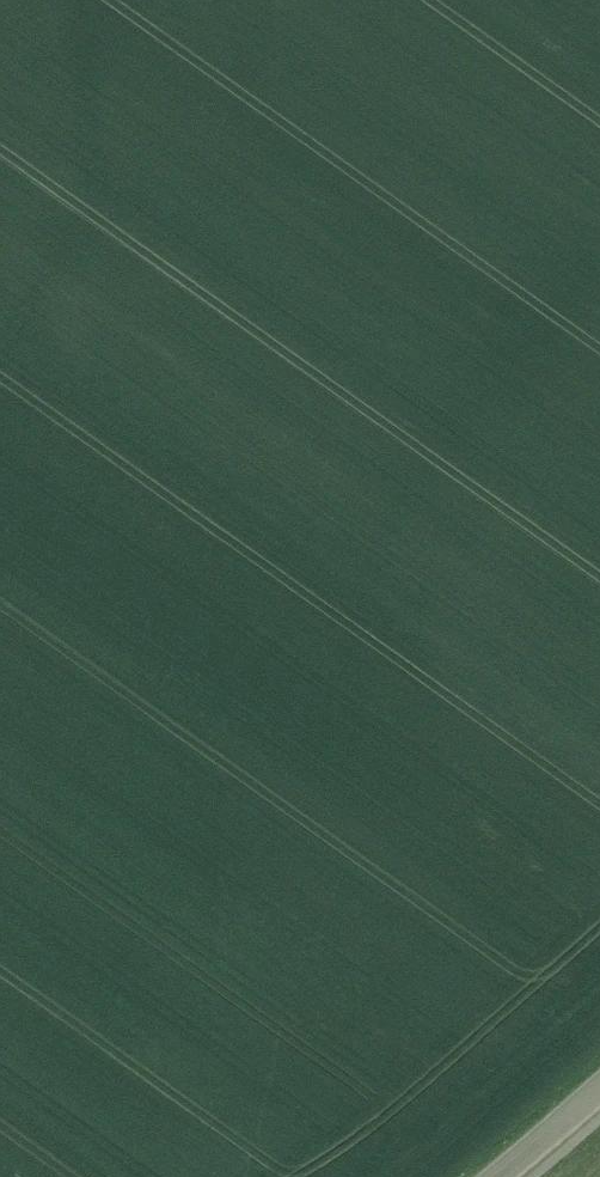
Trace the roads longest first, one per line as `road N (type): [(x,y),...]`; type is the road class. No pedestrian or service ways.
road 1 (tertiary): [(599,1092),(494,1176)]

